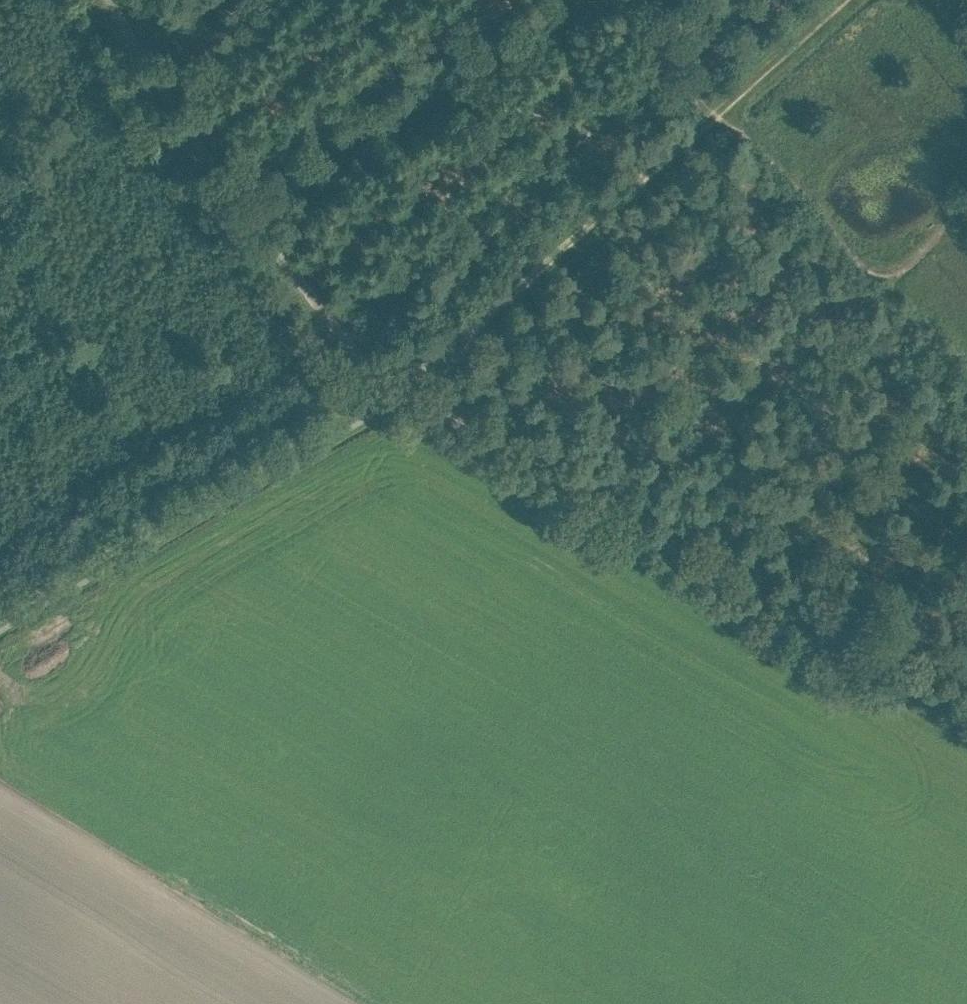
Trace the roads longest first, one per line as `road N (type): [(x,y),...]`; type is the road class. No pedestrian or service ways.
road 1 (track): [(404,393),(797,617),(966,693)]
road 2 (track): [(395,382),(198,141),(120,0)]
road 3 (track): [(395,382),(0,609)]

